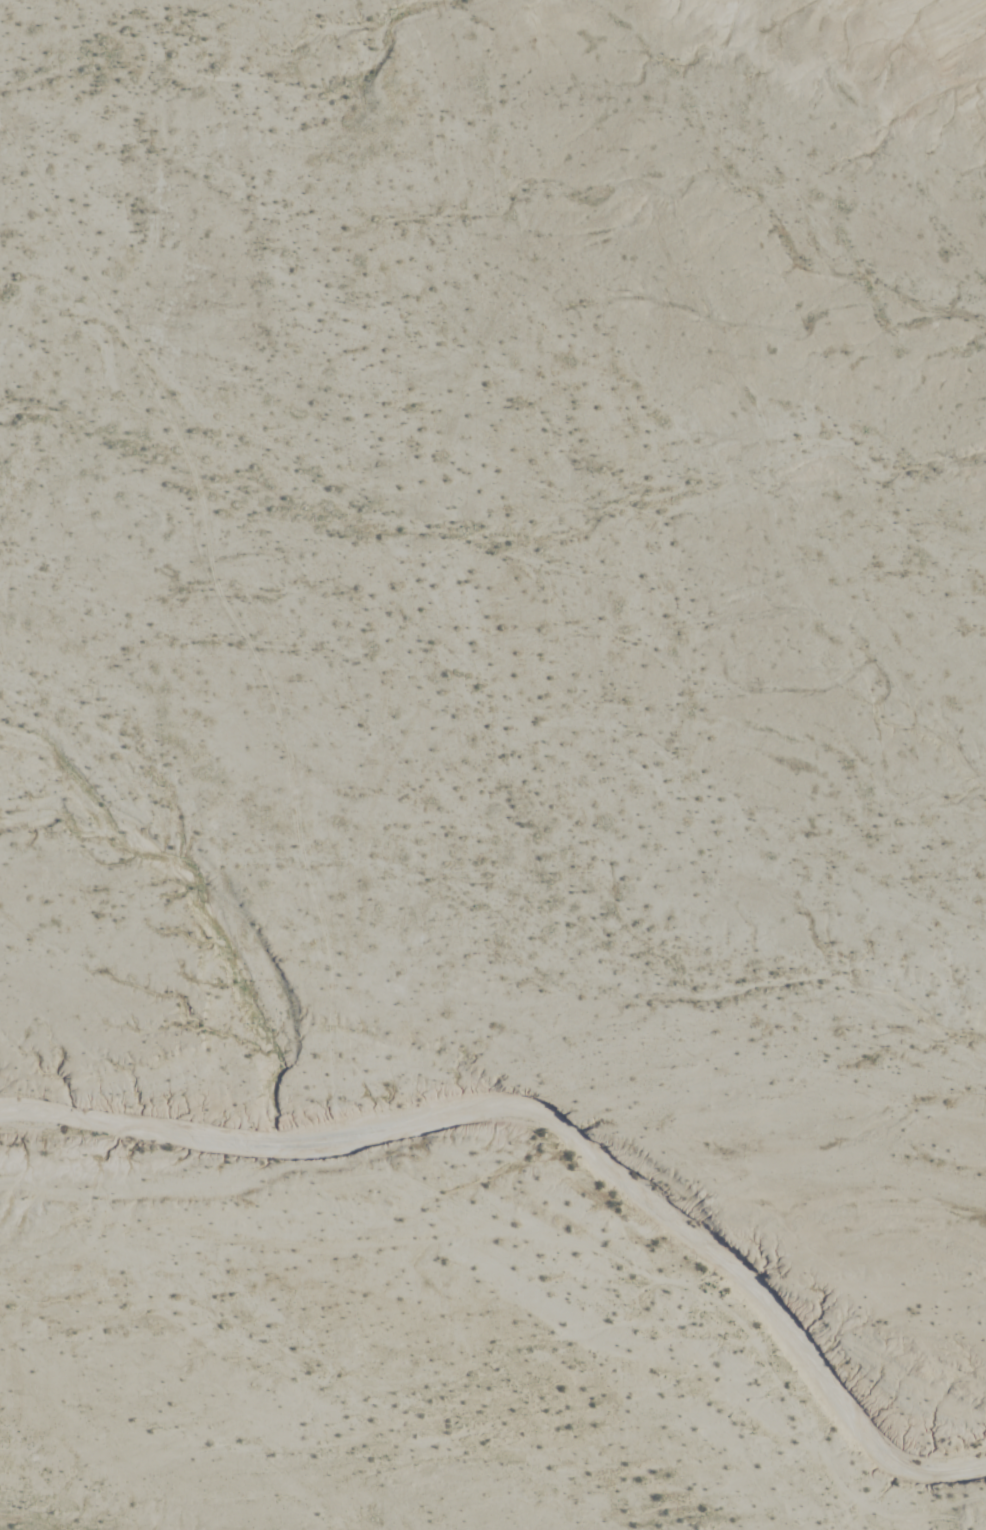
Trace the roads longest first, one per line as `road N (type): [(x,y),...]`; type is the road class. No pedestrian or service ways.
road 1 (track): [(0,1115),(281,1138),(468,1116),(528,1118),(612,1161),(700,1243),(876,1450),(910,1470),(985,1461)]

